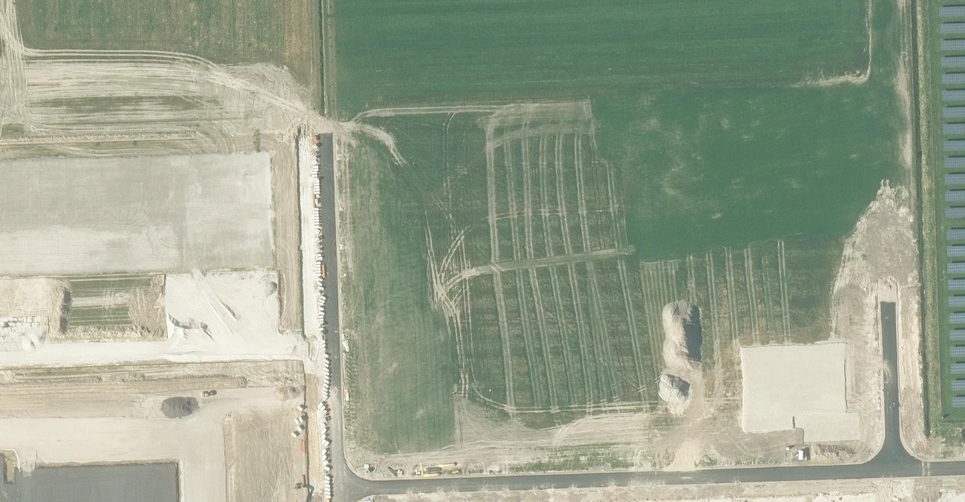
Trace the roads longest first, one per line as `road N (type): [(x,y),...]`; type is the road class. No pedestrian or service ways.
road 1 (unclassified): [(338,489),(895,469)]
road 2 (unclassified): [(338,489),(326,138)]
road 3 (unclassified): [(895,469),(888,287)]

